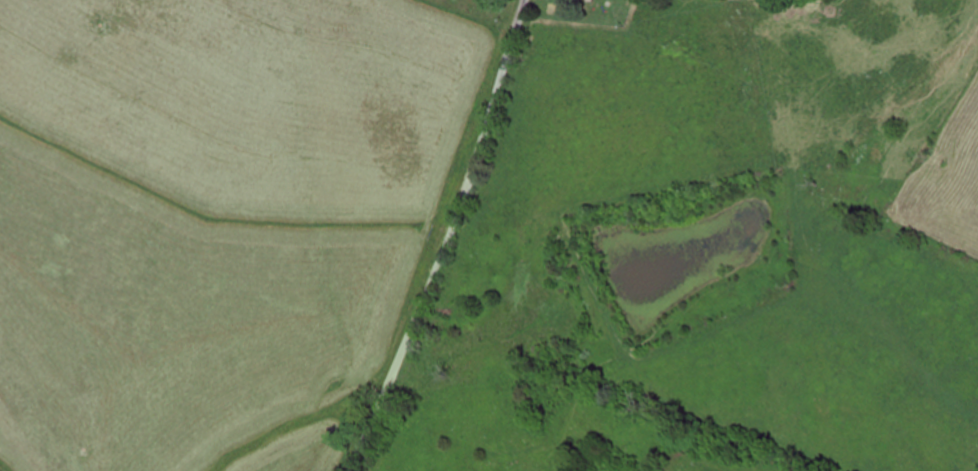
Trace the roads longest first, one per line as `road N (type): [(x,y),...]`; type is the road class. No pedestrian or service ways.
road 1 (residential): [(350,470),(440,256),(521,0)]

